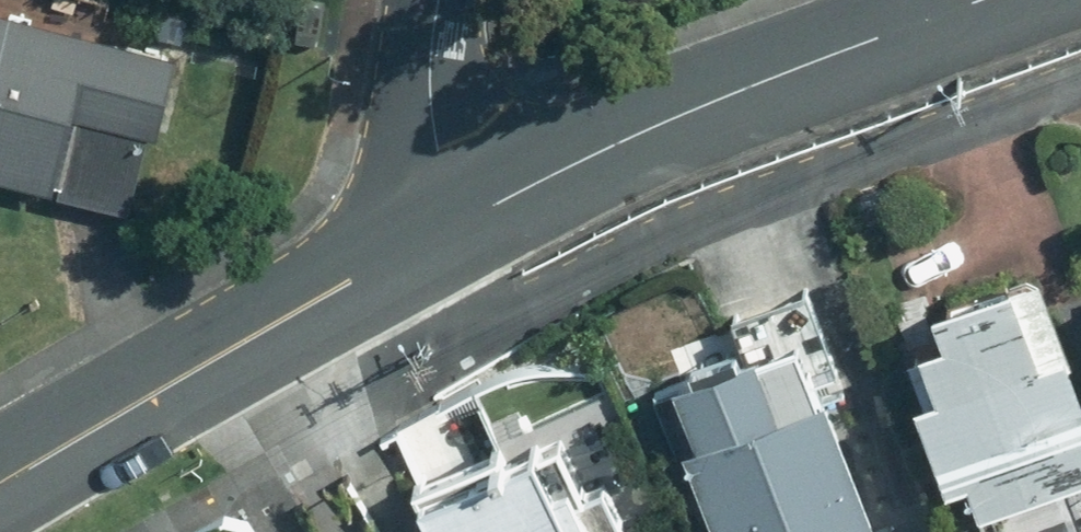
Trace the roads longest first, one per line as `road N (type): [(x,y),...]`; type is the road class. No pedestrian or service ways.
road 1 (secondary): [(427,242),(690,119),(1014,0)]
road 2 (secondary): [(0,488),(427,242)]
road 3 (residential): [(427,242),(441,0)]

